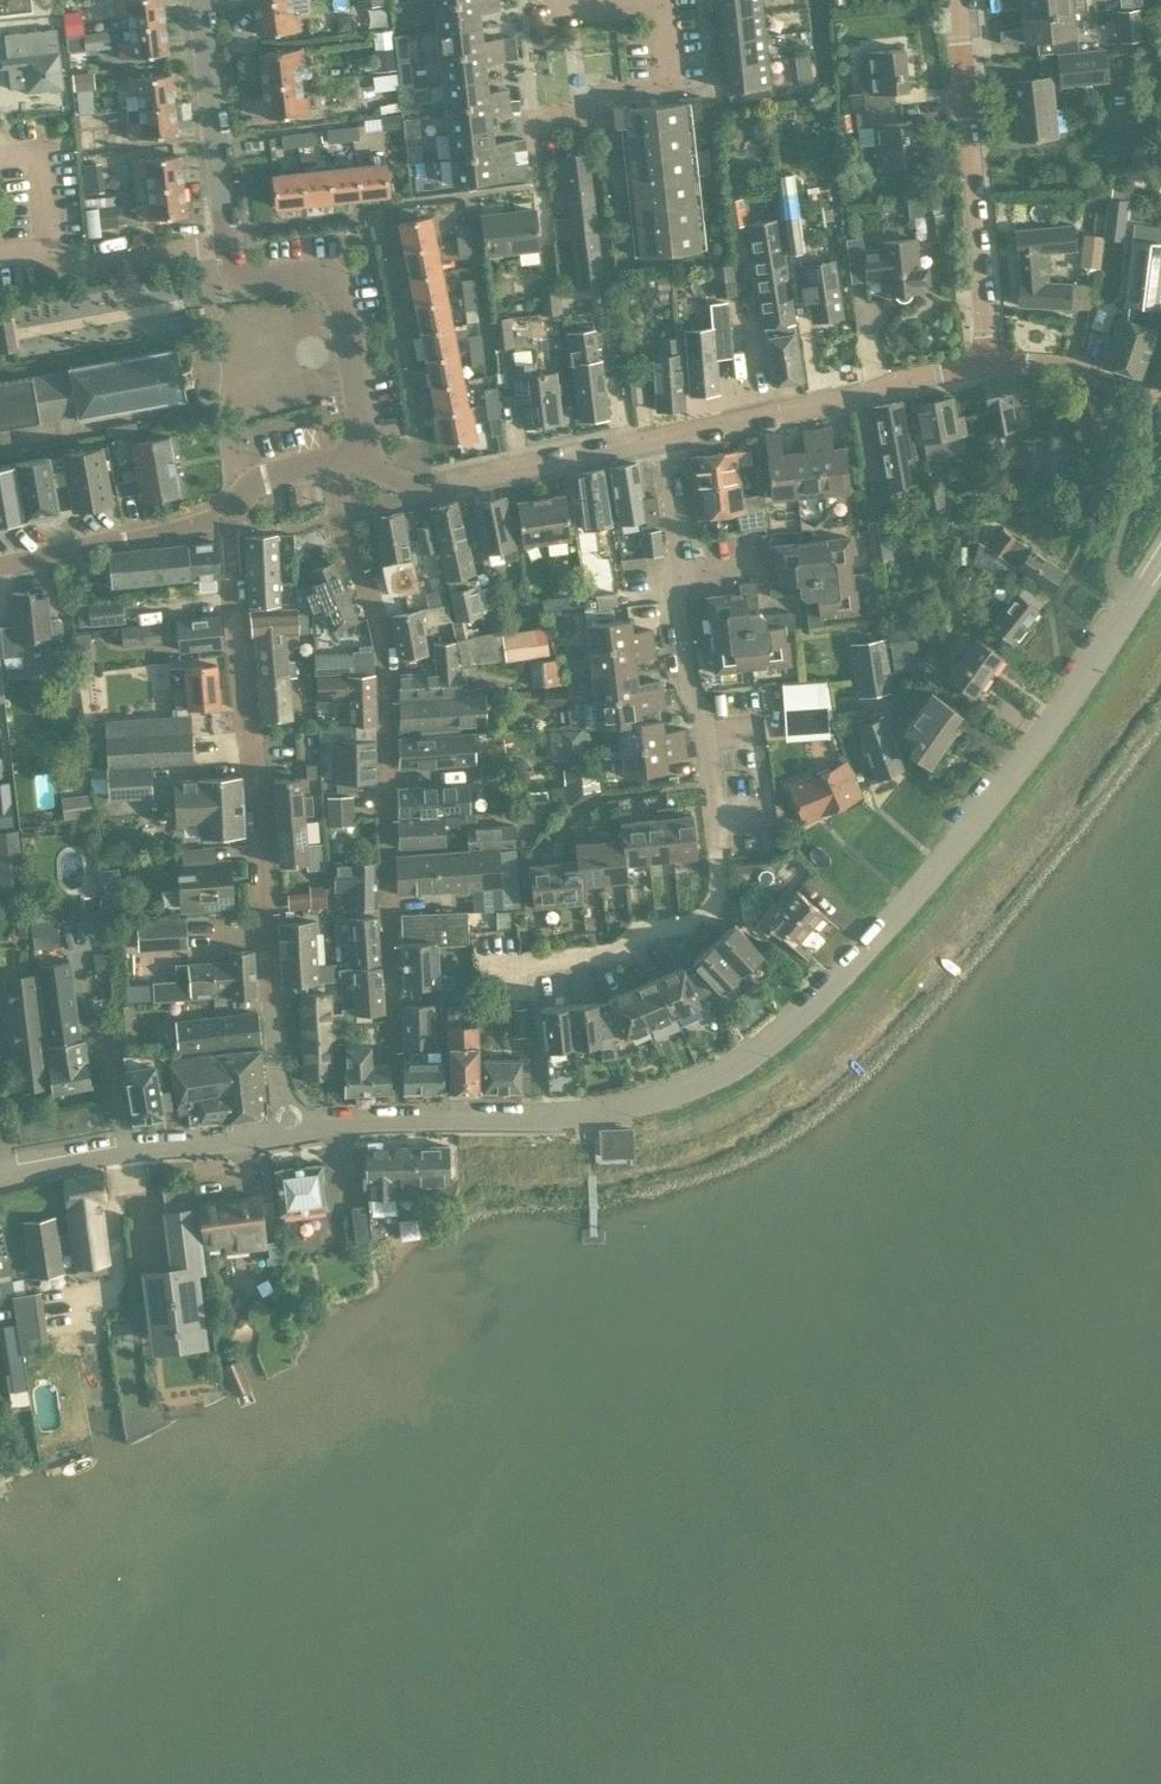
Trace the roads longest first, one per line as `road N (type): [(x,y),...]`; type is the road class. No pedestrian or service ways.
road 1 (tertiary): [(286,1131),(397,1119),(590,1114),(675,1094),(730,1067),(836,978),(1011,771),(1160,557)]
road 2 (residential): [(483,967),(613,952),(641,933),(703,917),(716,902),(716,816),(703,715),(682,659),(674,580),(682,550),(663,439)]
road 3 (residential): [(394,1074),(388,654),(339,517),(356,456)]
road 4 (residential): [(286,1131),(233,513)]
road 5 (residential): [(356,456),(362,422),(335,274),(233,287),(201,0)]
road 6 (residential): [(988,362),(959,0)]
road 7 (residential): [(663,439),(988,362)]
road 8 (residential): [(356,456),(417,490),(663,439)]
road 9 (residential): [(541,190),(533,116),(589,111),(610,91),(673,83),(663,0)]
road 10 (tertiary): [(0,1180),(108,1155),(286,1131)]
road 11 (residential): [(0,567),(233,513)]
road 12 (residential): [(988,362),(1030,364),(1148,399)]
road 13 (residential): [(233,513),(264,477),(356,456)]
road 14 (unclassified): [(523,16),(661,0)]

